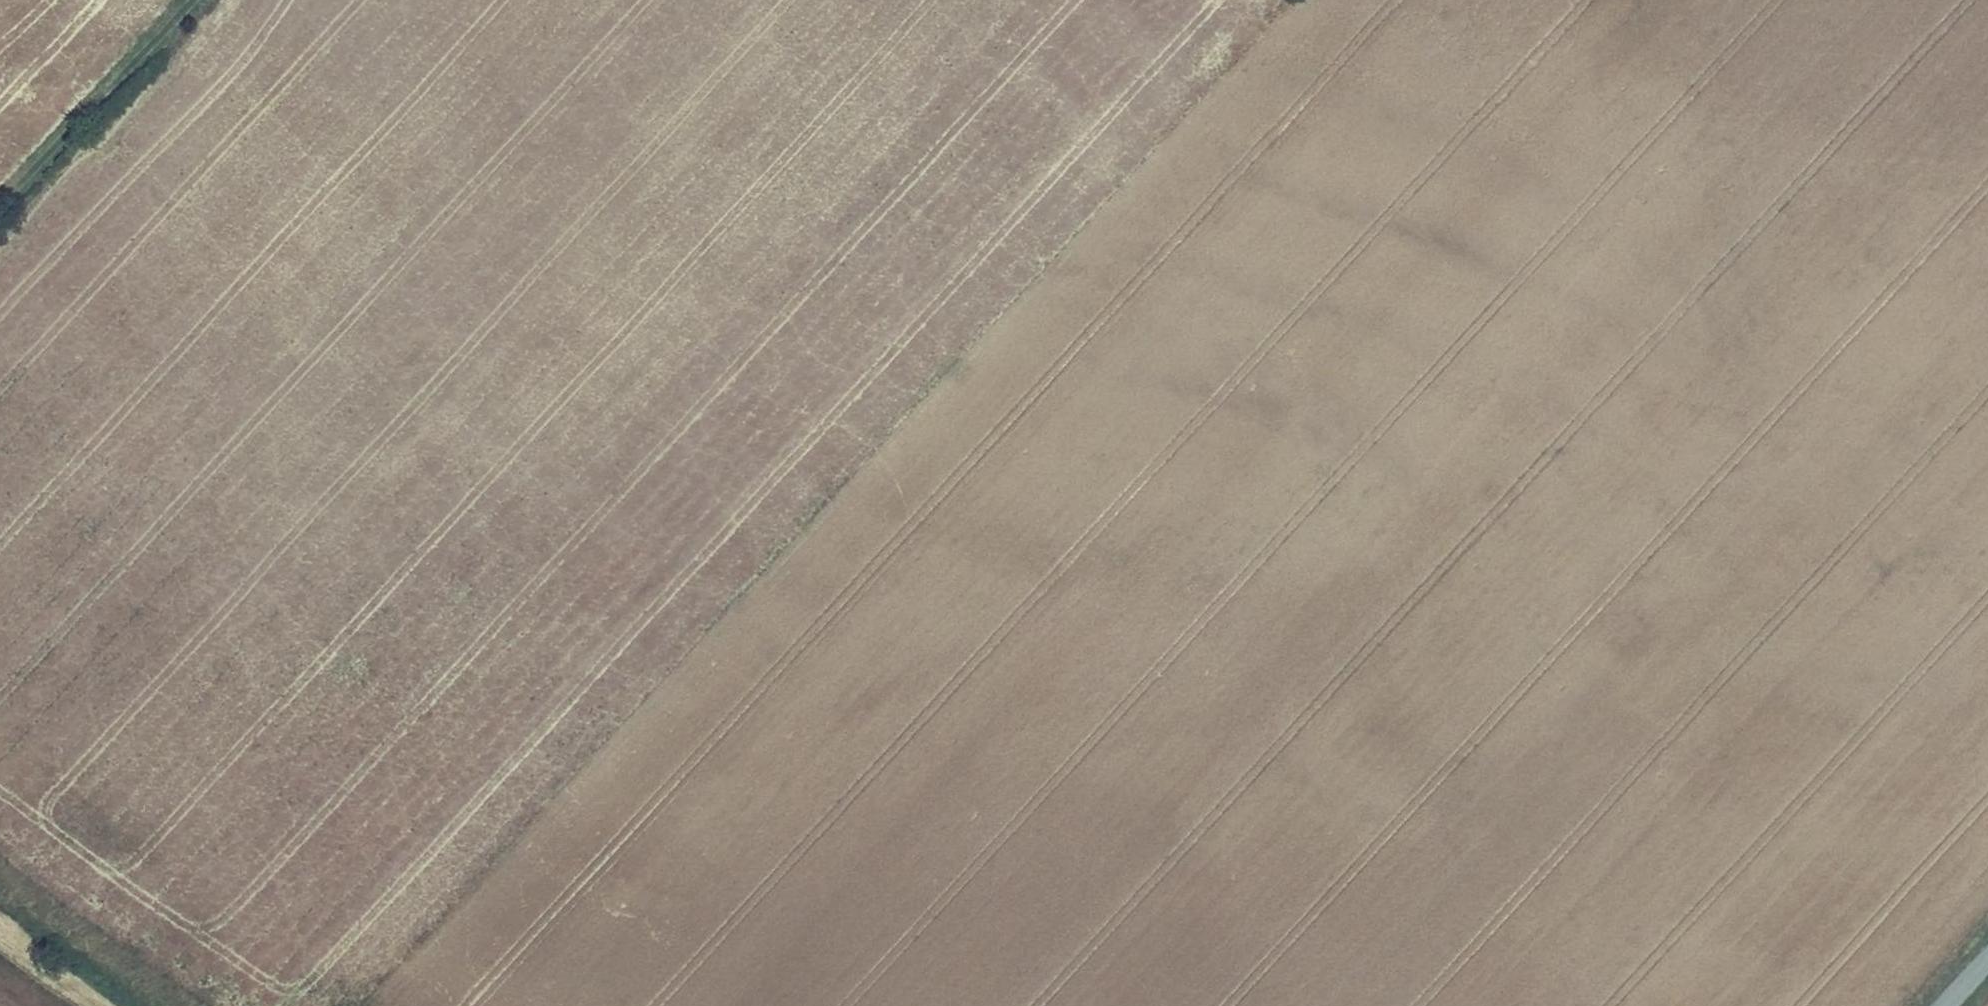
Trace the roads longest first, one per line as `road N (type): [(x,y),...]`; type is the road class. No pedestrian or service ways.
road 1 (track): [(188,0),(0,210)]

